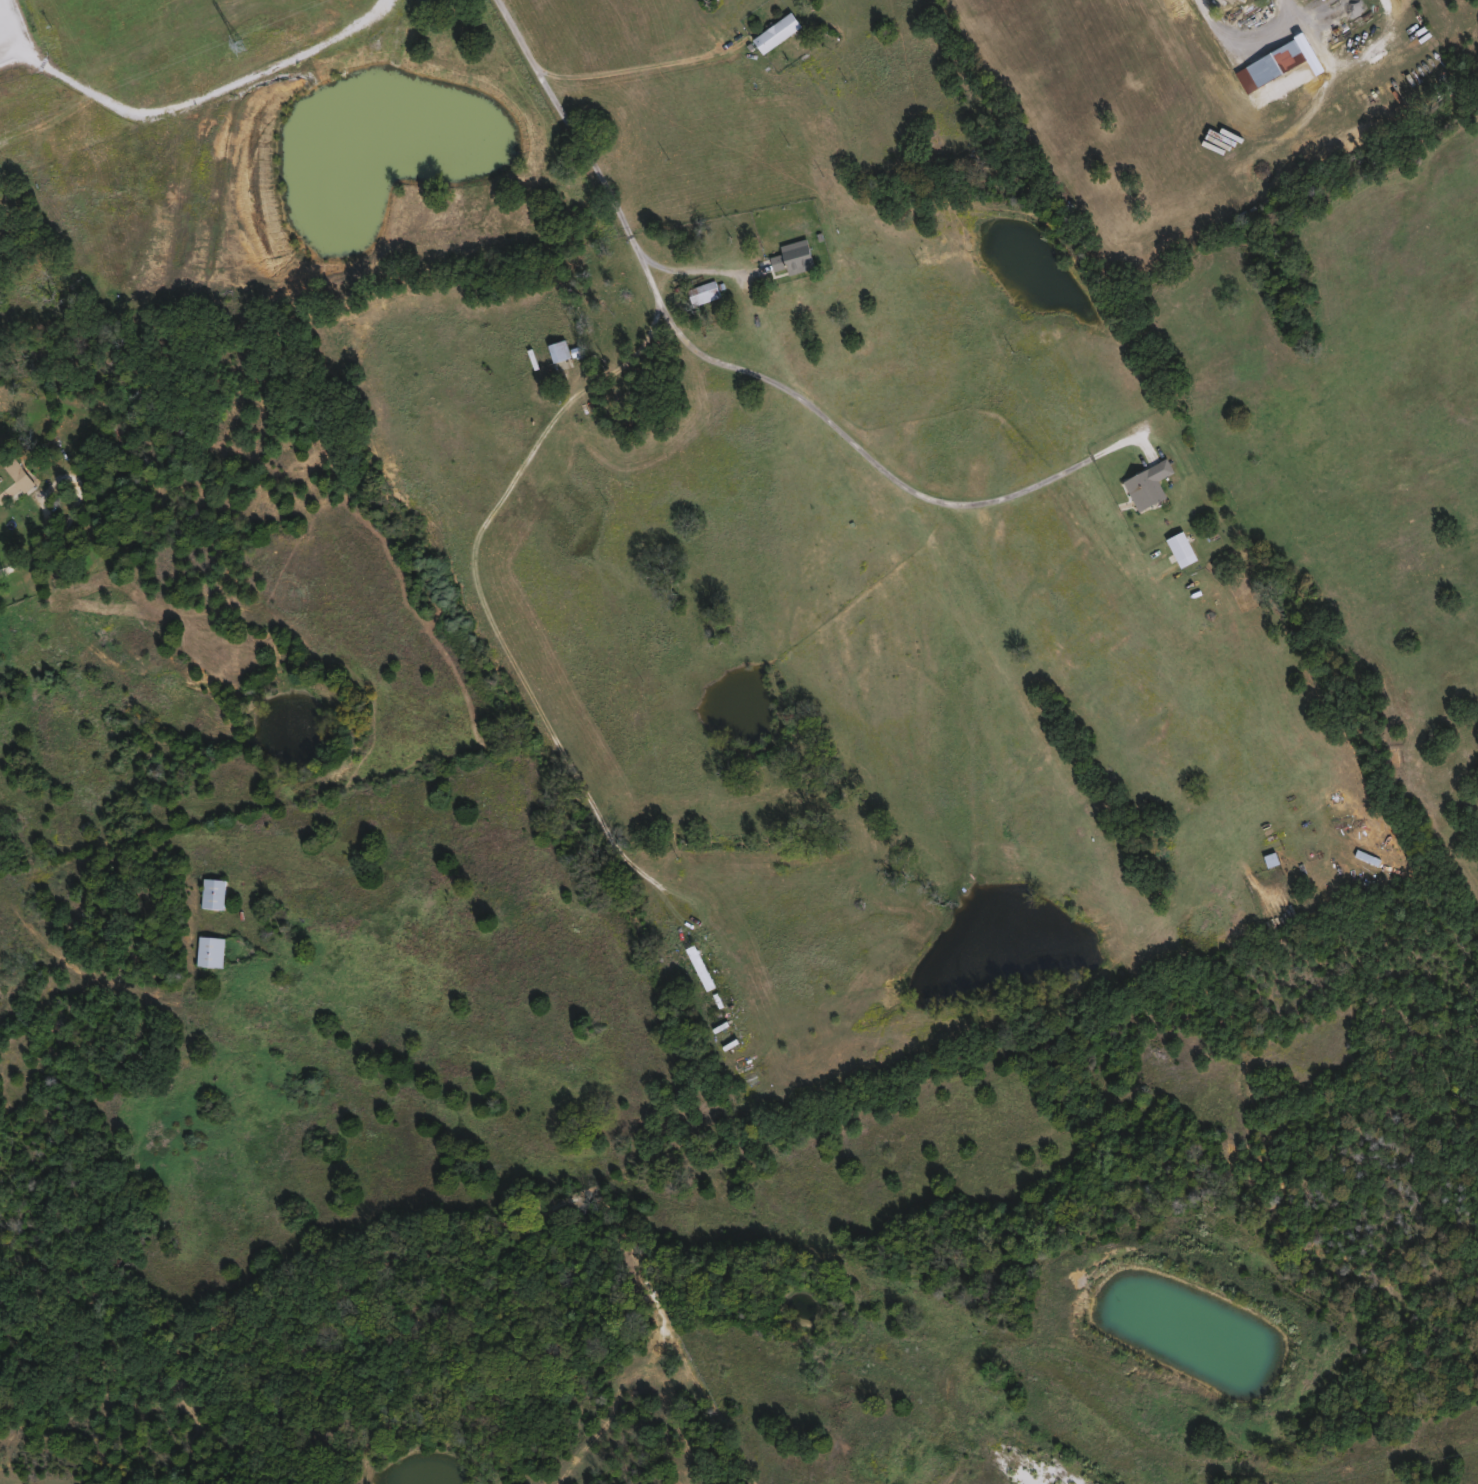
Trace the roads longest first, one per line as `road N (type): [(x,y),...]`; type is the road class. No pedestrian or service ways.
road 1 (residential): [(499,0),(643,251)]

